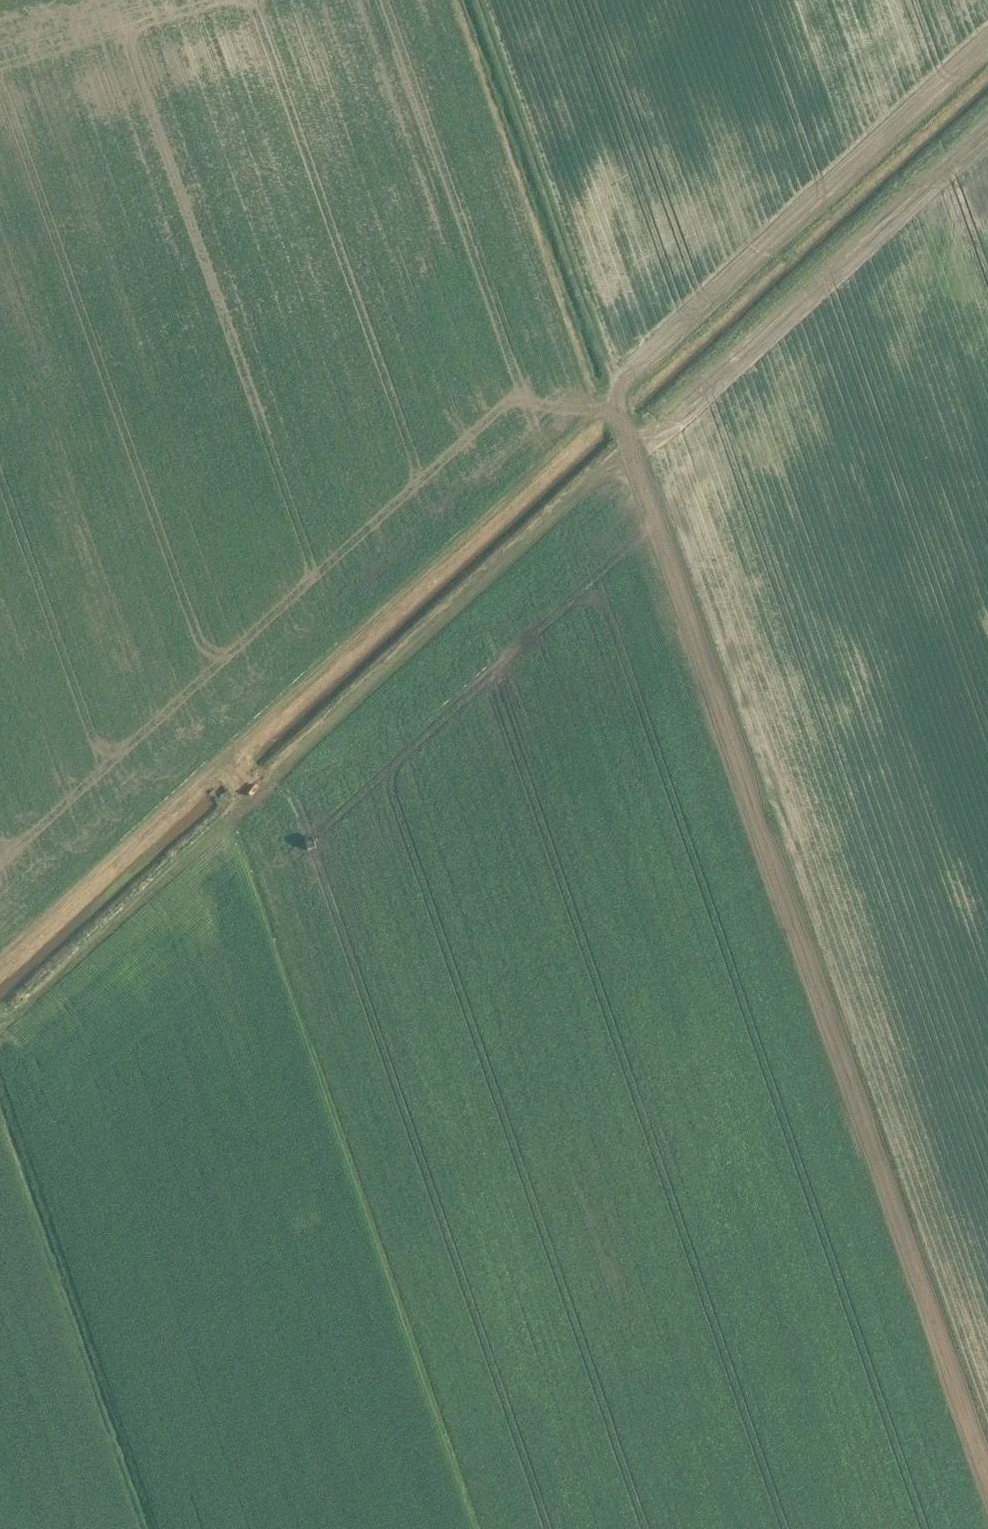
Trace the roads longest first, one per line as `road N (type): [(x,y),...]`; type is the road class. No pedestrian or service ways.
road 1 (track): [(987,1467),(474,0)]

